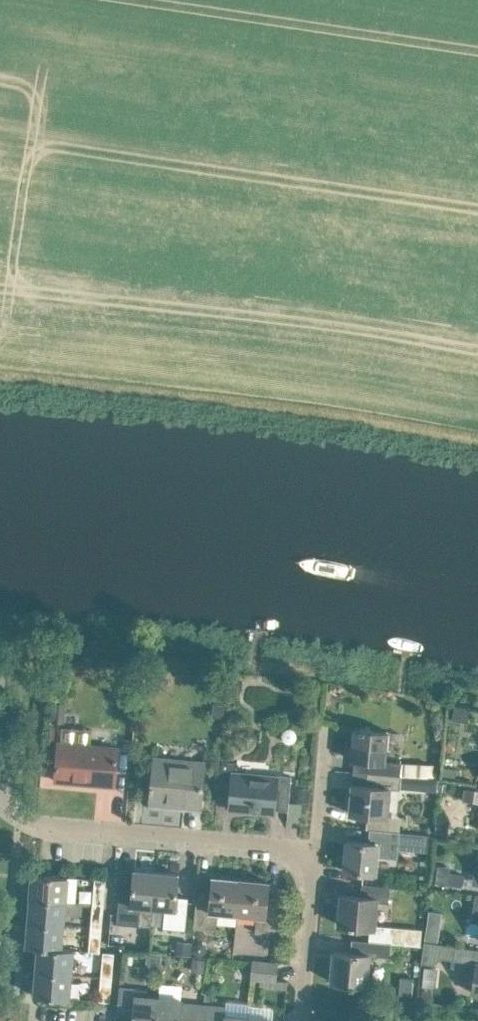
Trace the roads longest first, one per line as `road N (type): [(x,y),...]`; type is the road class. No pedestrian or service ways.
road 1 (residential): [(318,846),(48,823),(0,796)]
road 2 (residential): [(301,1020),(318,846)]

